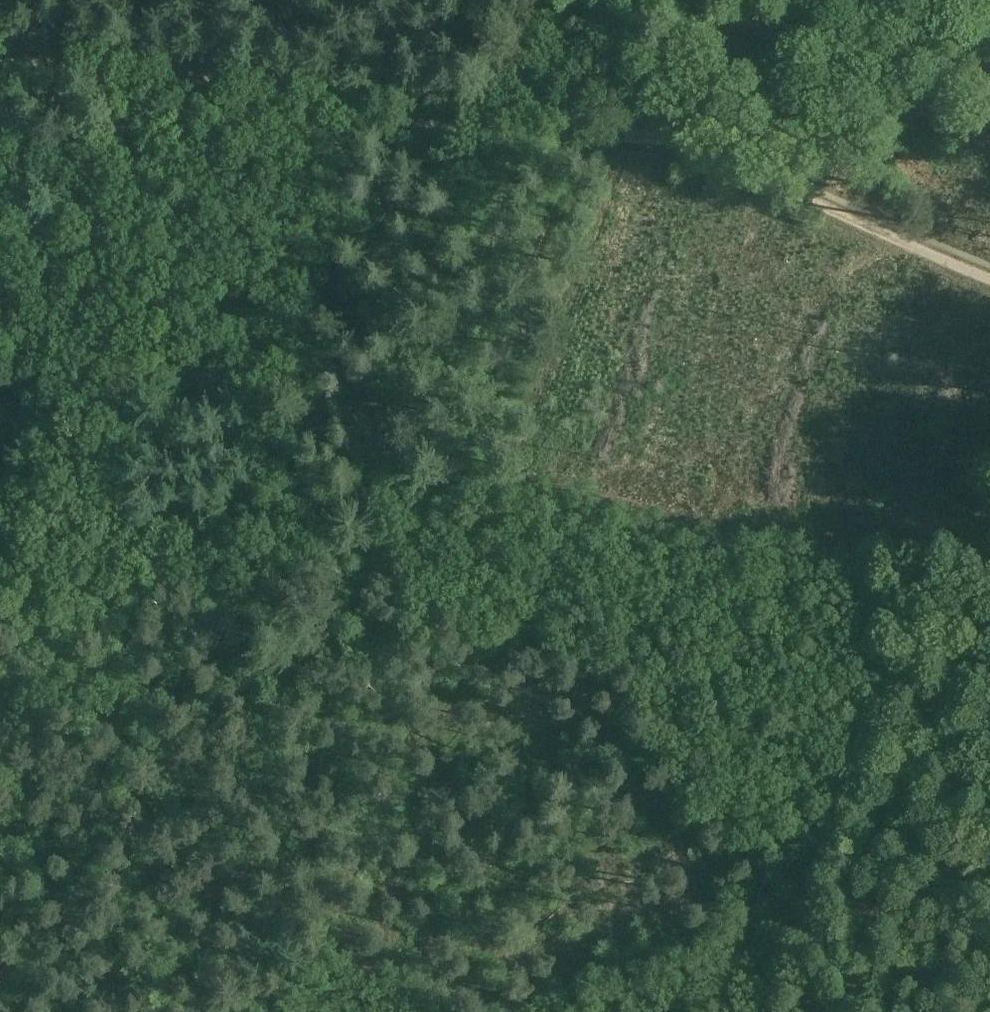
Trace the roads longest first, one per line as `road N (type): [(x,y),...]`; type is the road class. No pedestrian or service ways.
road 1 (track): [(591,138),(473,135),(378,112),(0,60)]
road 2 (track): [(989,281),(696,151),(591,138)]

